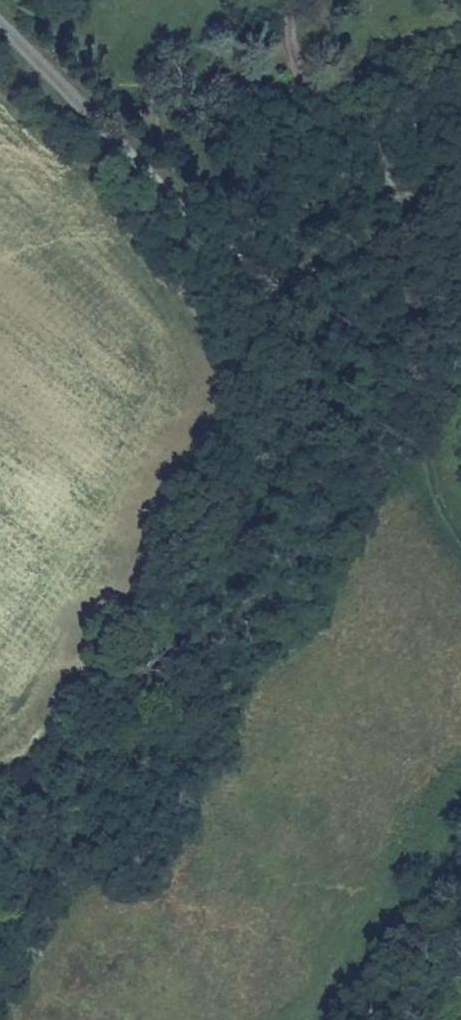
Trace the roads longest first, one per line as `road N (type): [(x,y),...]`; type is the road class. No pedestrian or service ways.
road 1 (unclassified): [(0,15),(160,173),(259,255),(298,264),(339,253),(460,158)]
road 2 (track): [(460,340),(436,380),(420,446),(428,490),(460,544)]
road 3 (track): [(341,1019),(460,853)]

